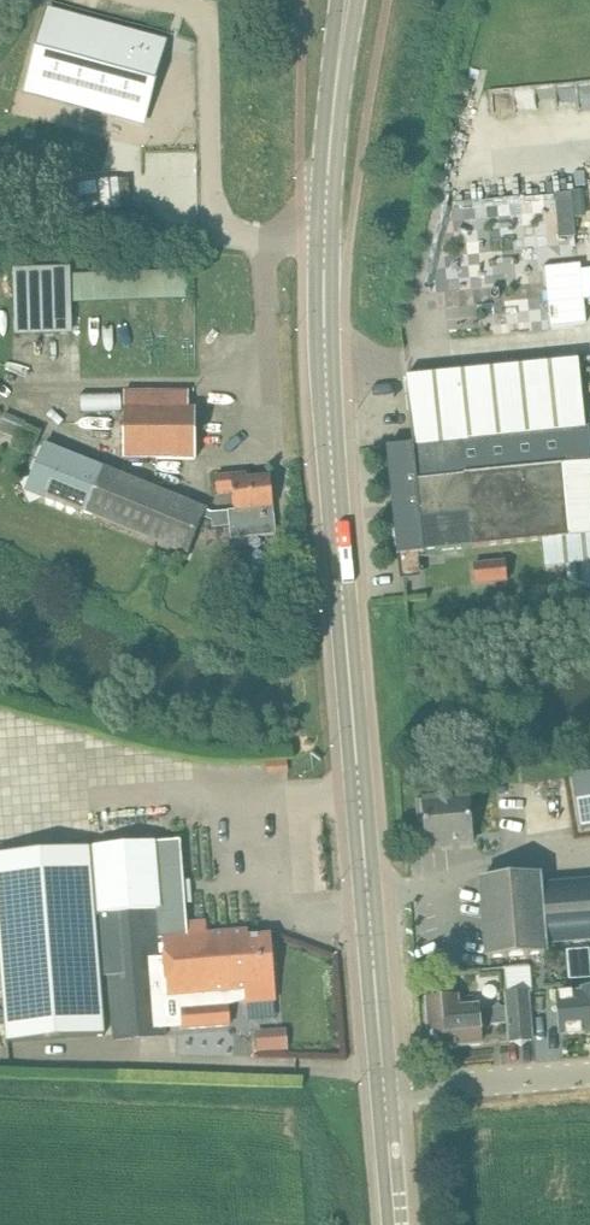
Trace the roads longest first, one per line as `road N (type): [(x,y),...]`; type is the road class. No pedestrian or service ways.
road 1 (tertiary): [(384,1095),(344,635),(325,234)]
road 2 (unclassified): [(325,234),(241,235),(223,220),(213,187),(208,26)]
road 3 (tertiary): [(325,234),(348,0)]
road 4 (unclassified): [(384,1095),(589,1077)]
road 5 (tertiary): [(394,1224),(384,1095)]

